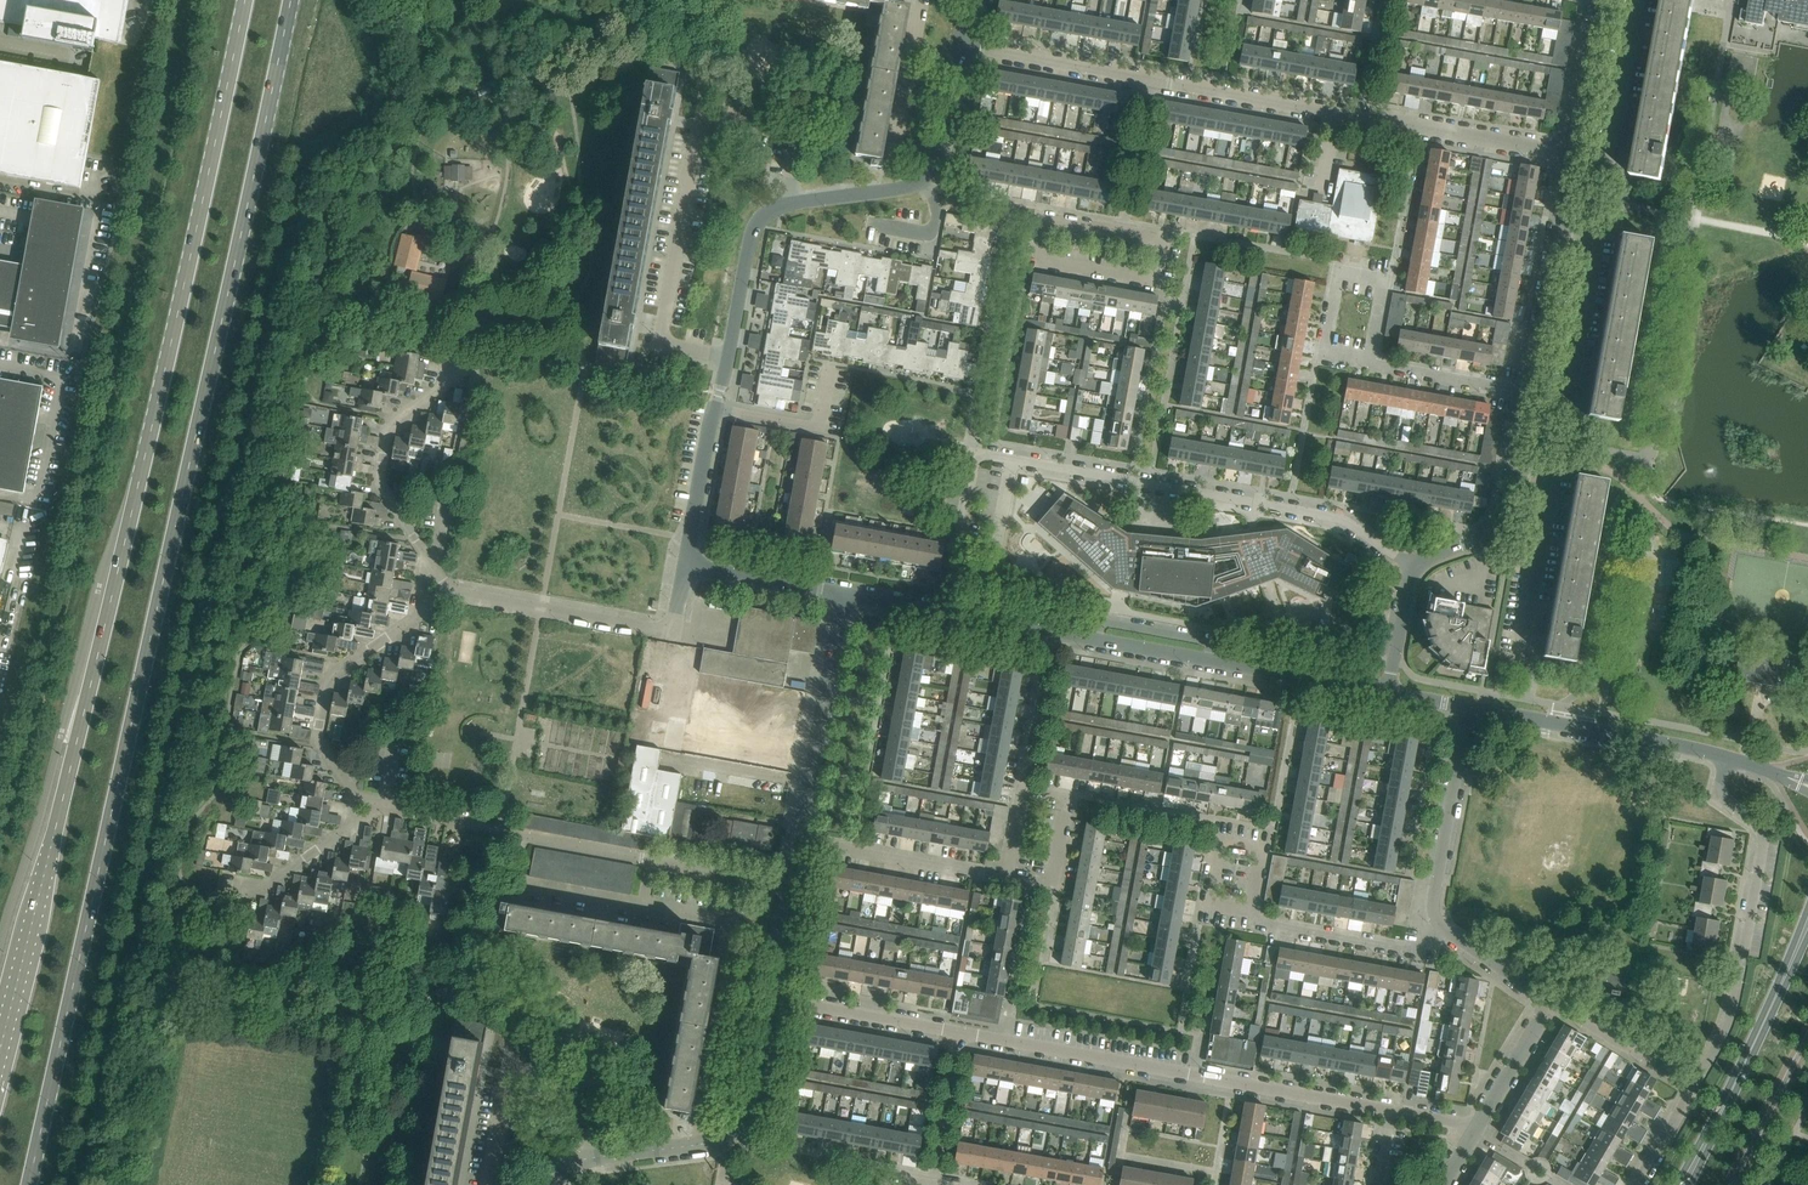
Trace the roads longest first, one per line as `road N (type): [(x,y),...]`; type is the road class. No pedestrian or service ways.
road 1 (secondary): [(29,1184),(291,0)]
road 2 (secondary): [(238,0),(124,534),(0,1046)]
road 3 (residential): [(1389,692),(941,613)]
road 4 (residential): [(1392,1109),(958,1032)]
road 5 (residential): [(1569,155),(1151,81)]
road 6 (residential): [(1688,1092),(1732,1009),(1766,830),(1720,793),(1728,759)]
road 7 (residential): [(941,613),(978,456),(1150,483)]
road 8 (unclassified): [(728,360),(672,350),(662,337),(702,117)]
road 9 (residential): [(788,884),(500,832)]
road 10 (residential): [(587,1158),(716,1141),(740,1129),(768,999)]
road 11 (tertiary): [(1683,1184),(1807,925)]
road 12 (residential): [(785,204),(912,186),(928,176),(960,46)]
road 13 (residential): [(1412,568),(1342,519),(1150,483)]
road 14 (residential): [(587,1158),(598,1086),(509,1069),(489,1184)]
road 15 (residential): [(1728,759),(1469,708)]
road 16 (residential): [(356,799),(318,742),(329,677),(429,601)]
road 17 (residential): [(796,843),(842,594)]
road 18 (residential): [(493,597),(665,629),(677,619),(687,566)]
road 19 (residential): [(430,563),(379,485),(391,424),(452,376)]
road 20 (residential): [(1440,932),(1433,907),(1469,708)]
road 21 (residential): [(1527,390),(1564,396),(1591,245),(1555,239)]
road 22 (residential): [(1006,880),(796,843)]
road 23 (residential): [(687,566),(728,360)]
road 24 (residential): [(1508,477),(1547,485),(1516,647)]
road 25 (residential): [(1039,250),(1047,264),(1151,280),(1160,236),(1124,227)]
road 26 (residential): [(1440,932),(1418,951),(1260,922),(1252,911)]
road 27 (residential): [(1151,81),(960,46)]
road 28 (residential): [(958,1032),(768,999)]
road 29 (unclassified): [(1569,155),(1588,158),(1612,135),(1636,0)]
road 30 (unclassified): [(1370,364),(1321,354),(1335,272),(1384,282)]
road 31 (residential): [(728,360),(751,234),(785,204)]
road 32 (unclassified): [(892,170),(923,0)]
road 33 (residential): [(1688,1092),(1547,1005)]
road 34 (unclassified): [(785,204),(794,137),(702,117)]
road 35 (unclassified): [(1526,394),(1370,364)]
road 36 (residential): [(842,594),(687,566)]
road 37 (residential): [(1569,155),(1600,1)]
road 38 (residential): [(1527,390),(1555,239)]
road 39 (residential): [(1124,227),(1151,81)]
road 40 (residential): [(932,1178),(958,1032)]
road 41 (residential): [(235,889),(255,893),(357,818)]
road 42 (residential): [(1412,568),(1487,537),(1508,477)]
road 43 (residential): [(1476,1124),(1547,1005)]
road 44 (residential): [(1006,880),(1021,790),(1065,797)]
road 45 (residential): [(1065,797),(1050,887),(1006,880)]
road 46 (residential): [(1547,1005),(1440,932)]
road 47 (residential): [(1389,692),(1412,568)]

